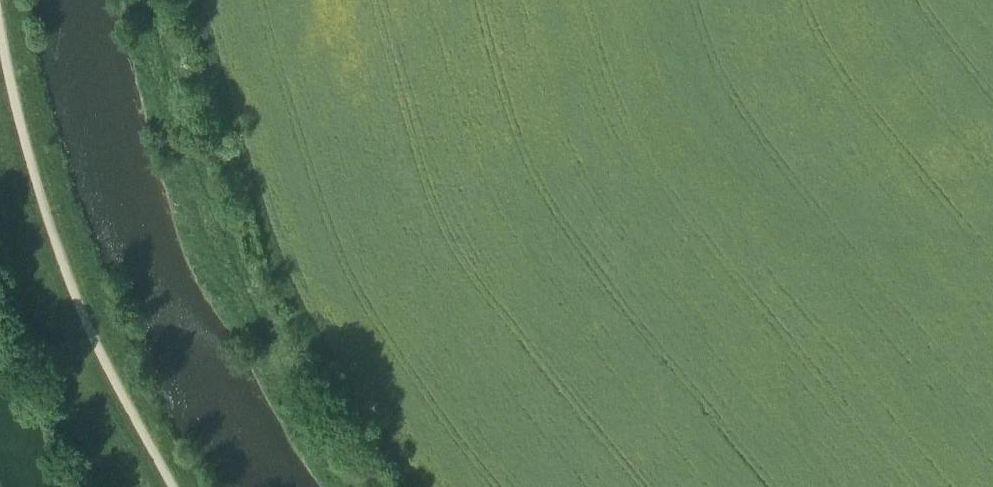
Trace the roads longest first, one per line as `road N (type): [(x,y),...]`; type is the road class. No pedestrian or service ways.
road 1 (track): [(9,0),(64,252),(182,486)]

